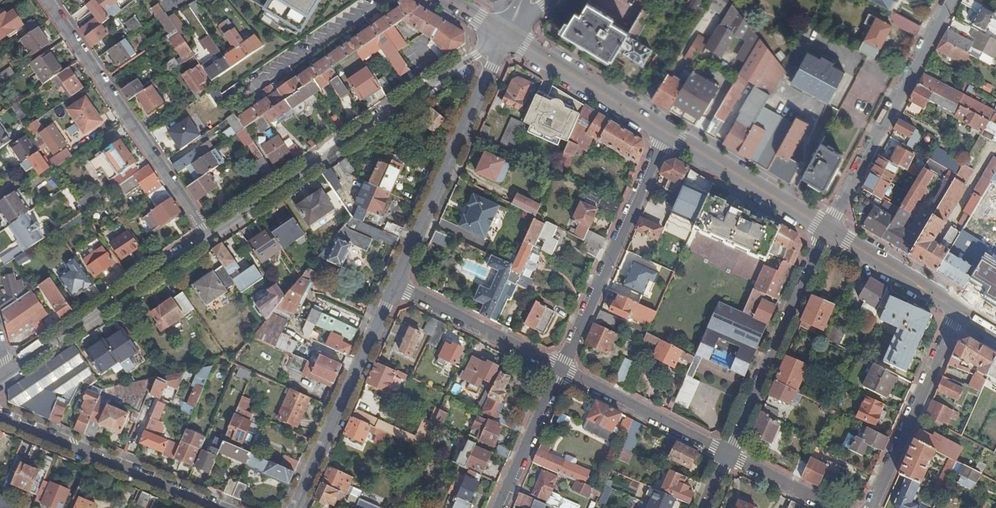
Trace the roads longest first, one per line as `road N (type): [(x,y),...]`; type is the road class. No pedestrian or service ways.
road 1 (residential): [(209,236),(506,37)]
road 2 (residential): [(209,236),(48,0)]
road 3 (residential): [(395,288),(506,37)]
road 4 (residential): [(827,232),(951,0)]
road 5 (residential): [(668,133),(561,372)]
road 6 (residential): [(727,456),(827,232)]
road 7 (residential): [(7,374),(209,236)]
road 8 (residential): [(296,507),(395,288)]
road 9 (residential): [(0,415),(221,507)]
road 10 (residential): [(873,507),(961,312)]
road 11 (secondary): [(668,133),(506,37)]
road 12 (secondary): [(827,232),(668,133)]
road 13 (residential): [(561,372),(395,288)]
road 14 (residential): [(727,456),(561,372)]
road 15 (residential): [(252,90),(381,0)]
road 16 (secondary): [(961,312),(827,232)]
road 17 (residential): [(561,372),(498,507)]

